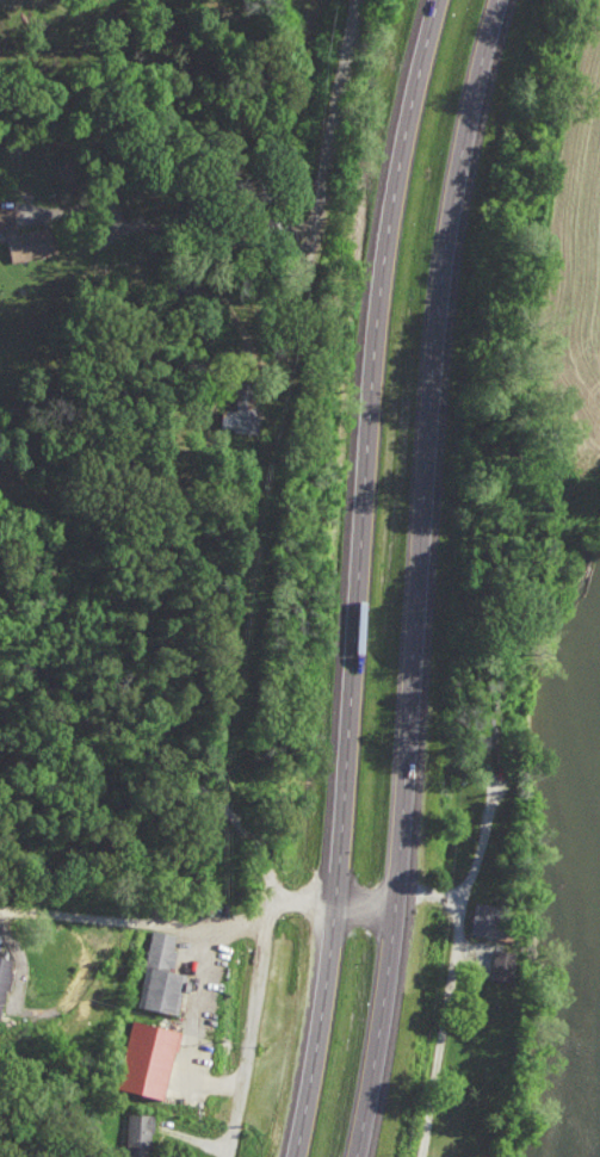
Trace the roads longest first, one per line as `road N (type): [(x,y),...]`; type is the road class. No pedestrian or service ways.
road 1 (trunk): [(437,0),(416,74),(369,353),(339,904),(291,1156)]
road 2 (trunk): [(401,904),(449,260),(499,0)]
road 3 (residential): [(401,904),(282,902),(233,812),(0,646)]
road 4 (residential): [(401,904),(426,895),(456,902),(460,946),(416,1156)]
road 5 (residential): [(282,902),(261,914),(100,920),(0,907)]
road 6 (trunk): [(352,1156),(401,904)]
road 7 (residential): [(361,0),(311,241)]
road 8 (residential): [(261,914),(246,1091),(227,1156)]

